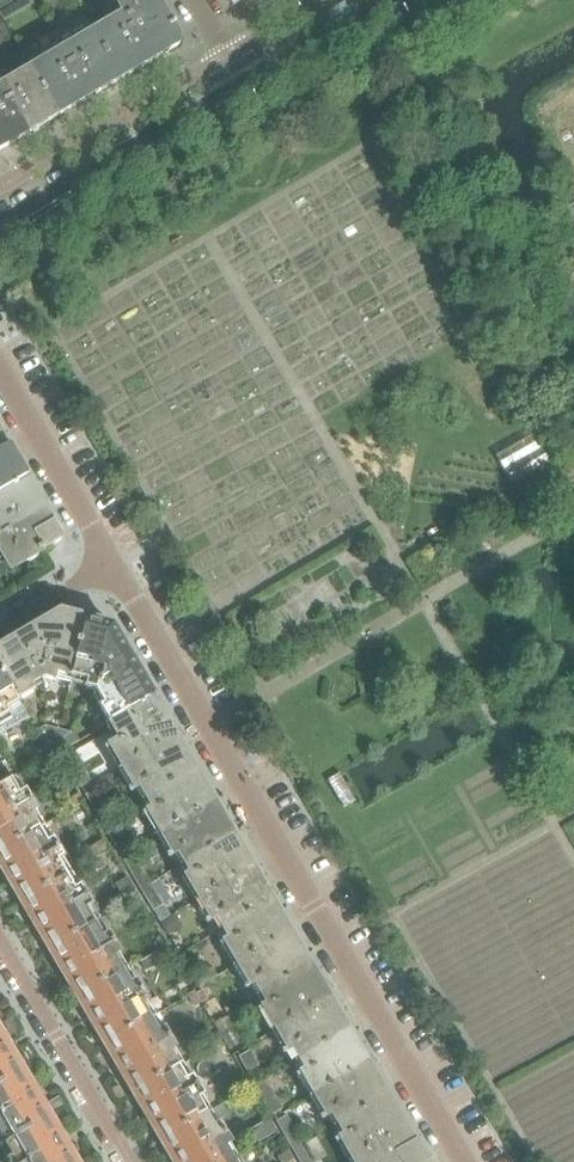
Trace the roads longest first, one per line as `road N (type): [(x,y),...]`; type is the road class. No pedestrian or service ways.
road 1 (residential): [(110,560),(459,1161)]
road 2 (residential): [(0,239),(249,90)]
road 3 (residential): [(0,941),(129,1161)]
road 4 (residential): [(0,370),(110,560)]
road 5 (residential): [(249,90),(404,0)]
road 6 (residential): [(110,560),(0,623)]

